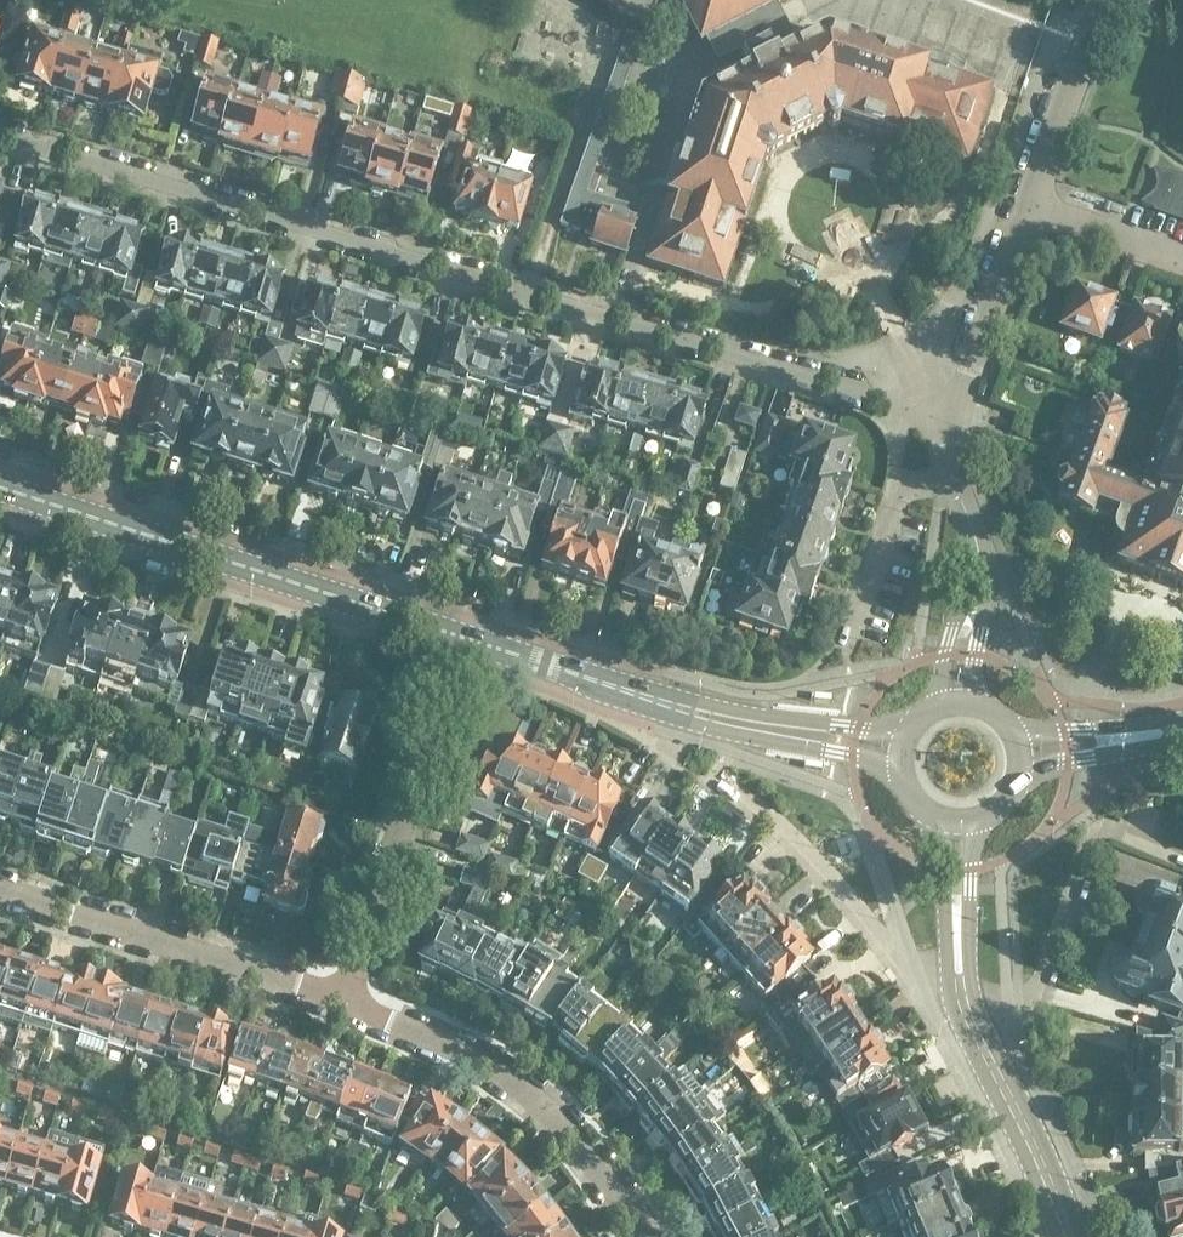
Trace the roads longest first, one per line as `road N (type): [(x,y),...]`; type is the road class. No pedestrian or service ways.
road 1 (residential): [(0,133),(952,420)]
road 2 (primary): [(0,487),(462,639)]
road 3 (primary): [(462,639),(661,704),(903,749)]
road 4 (residential): [(658,1236),(557,1115),(498,1068),(341,1004)]
road 5 (residential): [(462,639),(341,1004)]
road 6 (residential): [(341,1004),(0,891)]
road 7 (residential): [(717,776),(803,846),(921,977),(961,998)]
road 8 (secondary): [(1067,1236),(961,998)]
road 9 (unclassified): [(948,457),(979,563),(955,701)]
road 10 (residential): [(961,998),(1008,1002),(1037,986),(1093,831)]
road 11 (residential): [(1024,210),(1088,42),(1116,0)]
road 12 (residential): [(952,420),(1024,210)]
road 13 (residential): [(852,627),(908,488),(948,457)]
road 14 (secondary): [(961,998),(958,822)]
road 15 (residential): [(1182,263),(1024,210)]
road 16 (primary): [(1023,753),(1182,726)]

